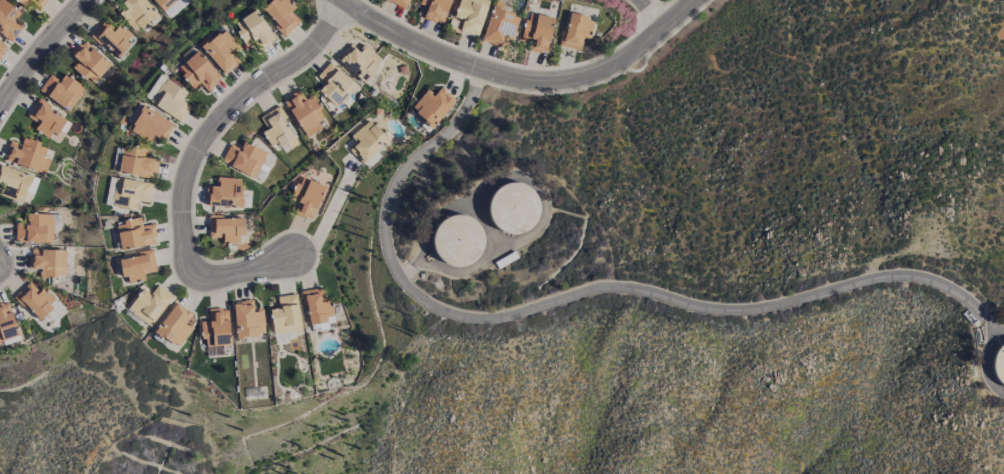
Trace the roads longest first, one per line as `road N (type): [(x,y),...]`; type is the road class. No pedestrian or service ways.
road 1 (residential): [(339,6),(320,37),(214,124),(186,170),(183,244),(200,273),(248,273),(293,257)]
road 2 (residential): [(696,0),(614,68),(550,83),(483,70)]
road 3 (residential): [(483,70),(416,48),(332,0)]
road 4 (residential): [(87,0),(0,106)]

